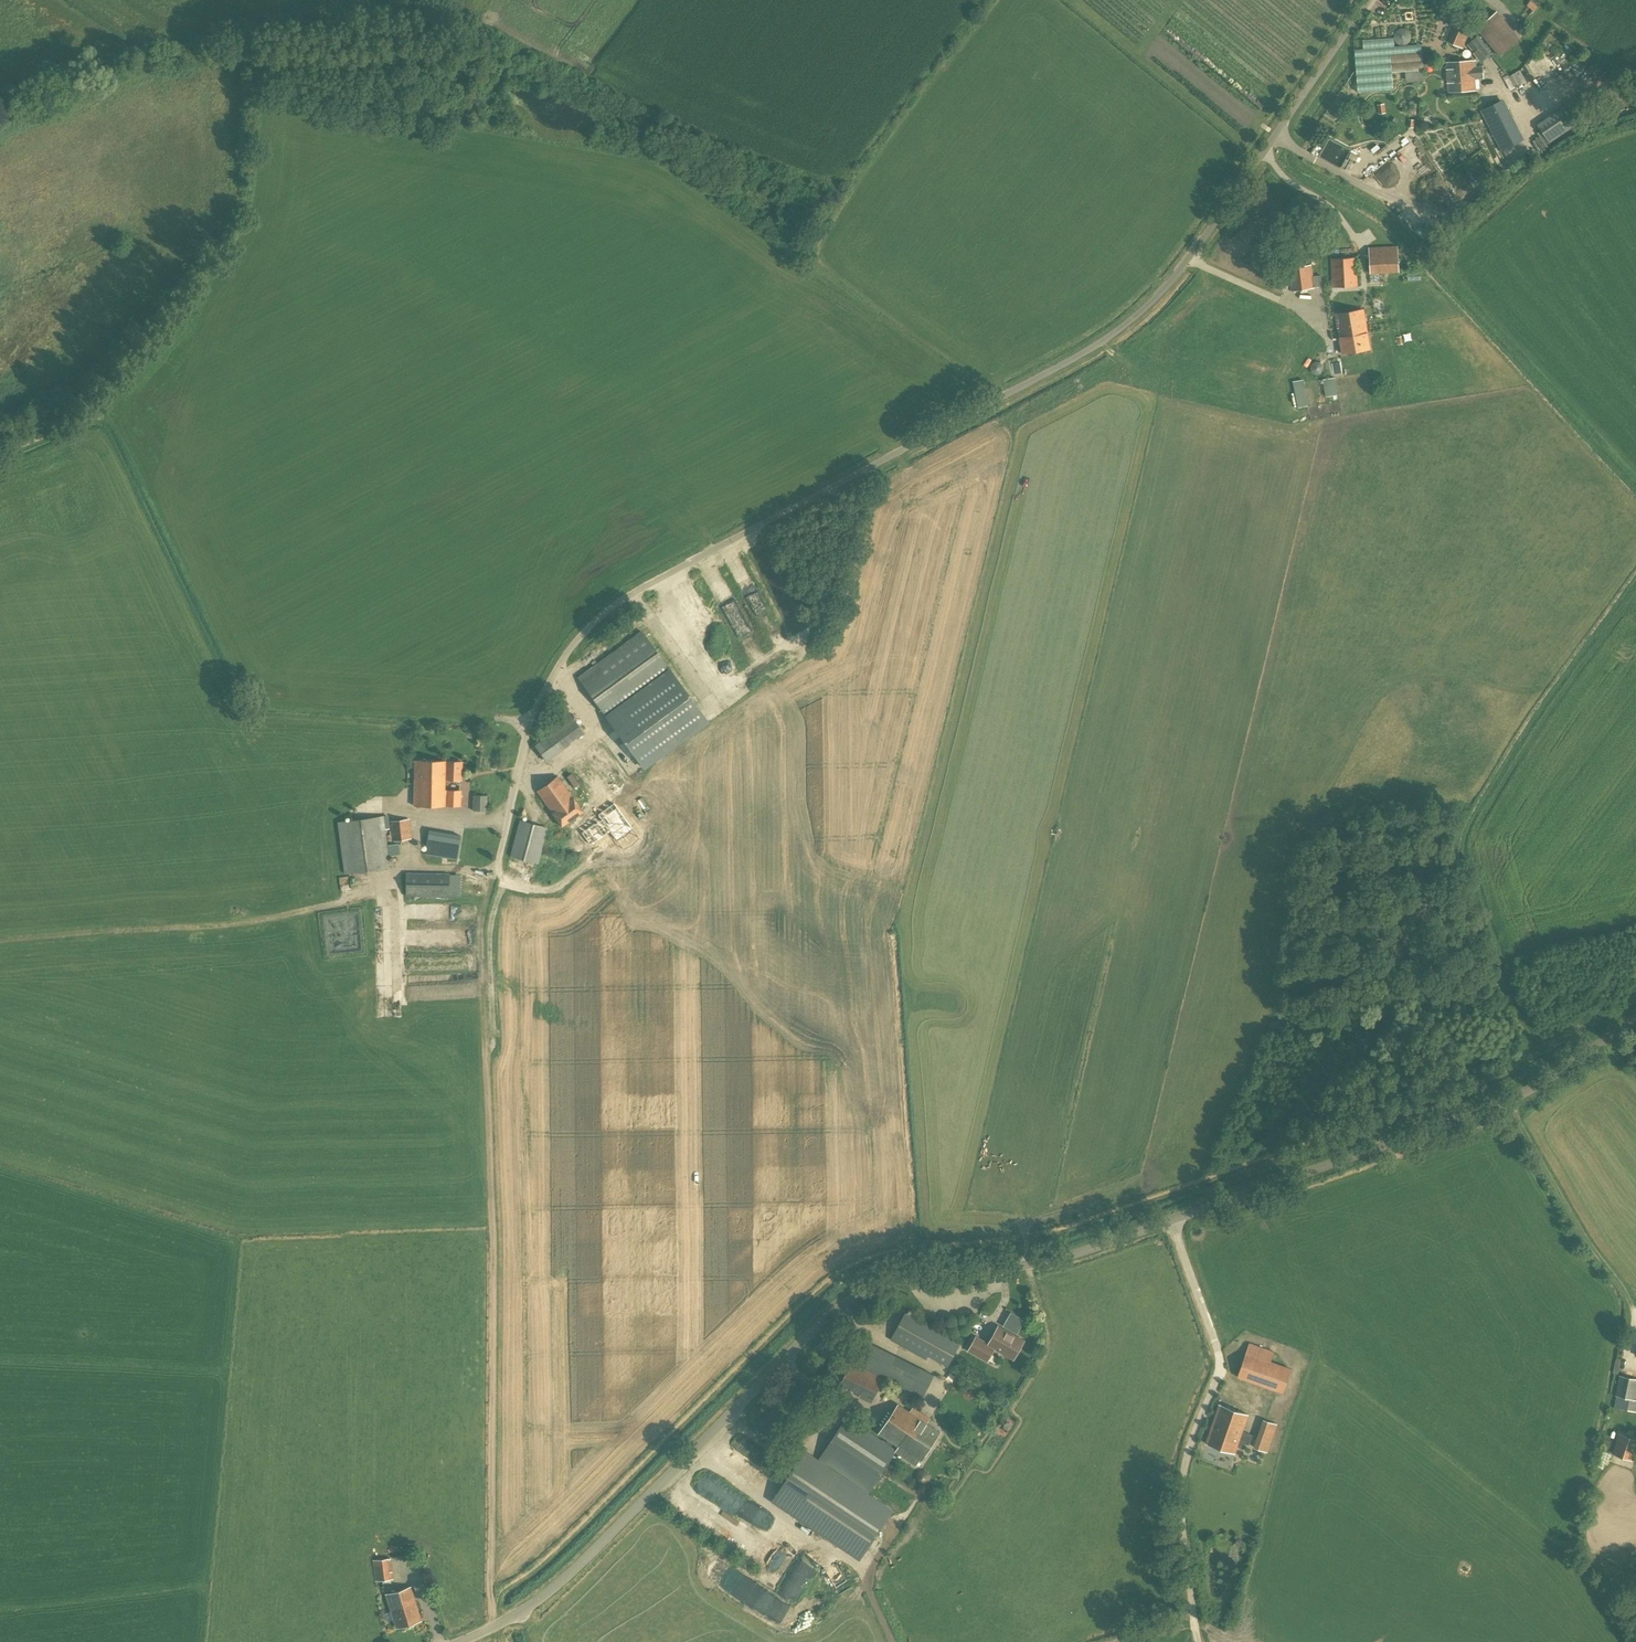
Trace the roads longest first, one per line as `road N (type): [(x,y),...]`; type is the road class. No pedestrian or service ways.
road 1 (unclassified): [(460,1641),(554,1589),(831,1317),(869,1292),(912,1277),(1109,1246),(1509,1101),(1635,1030)]
road 2 (unclassified): [(495,872),(529,719),(599,621),(659,578),(1094,351),(1145,314),(1253,172),(1368,0)]
road 3 (track): [(493,1628),(482,1004),(483,931),(495,872)]
road 4 (track): [(1172,1224),(1223,1367),(1179,1484),(1198,1641)]

